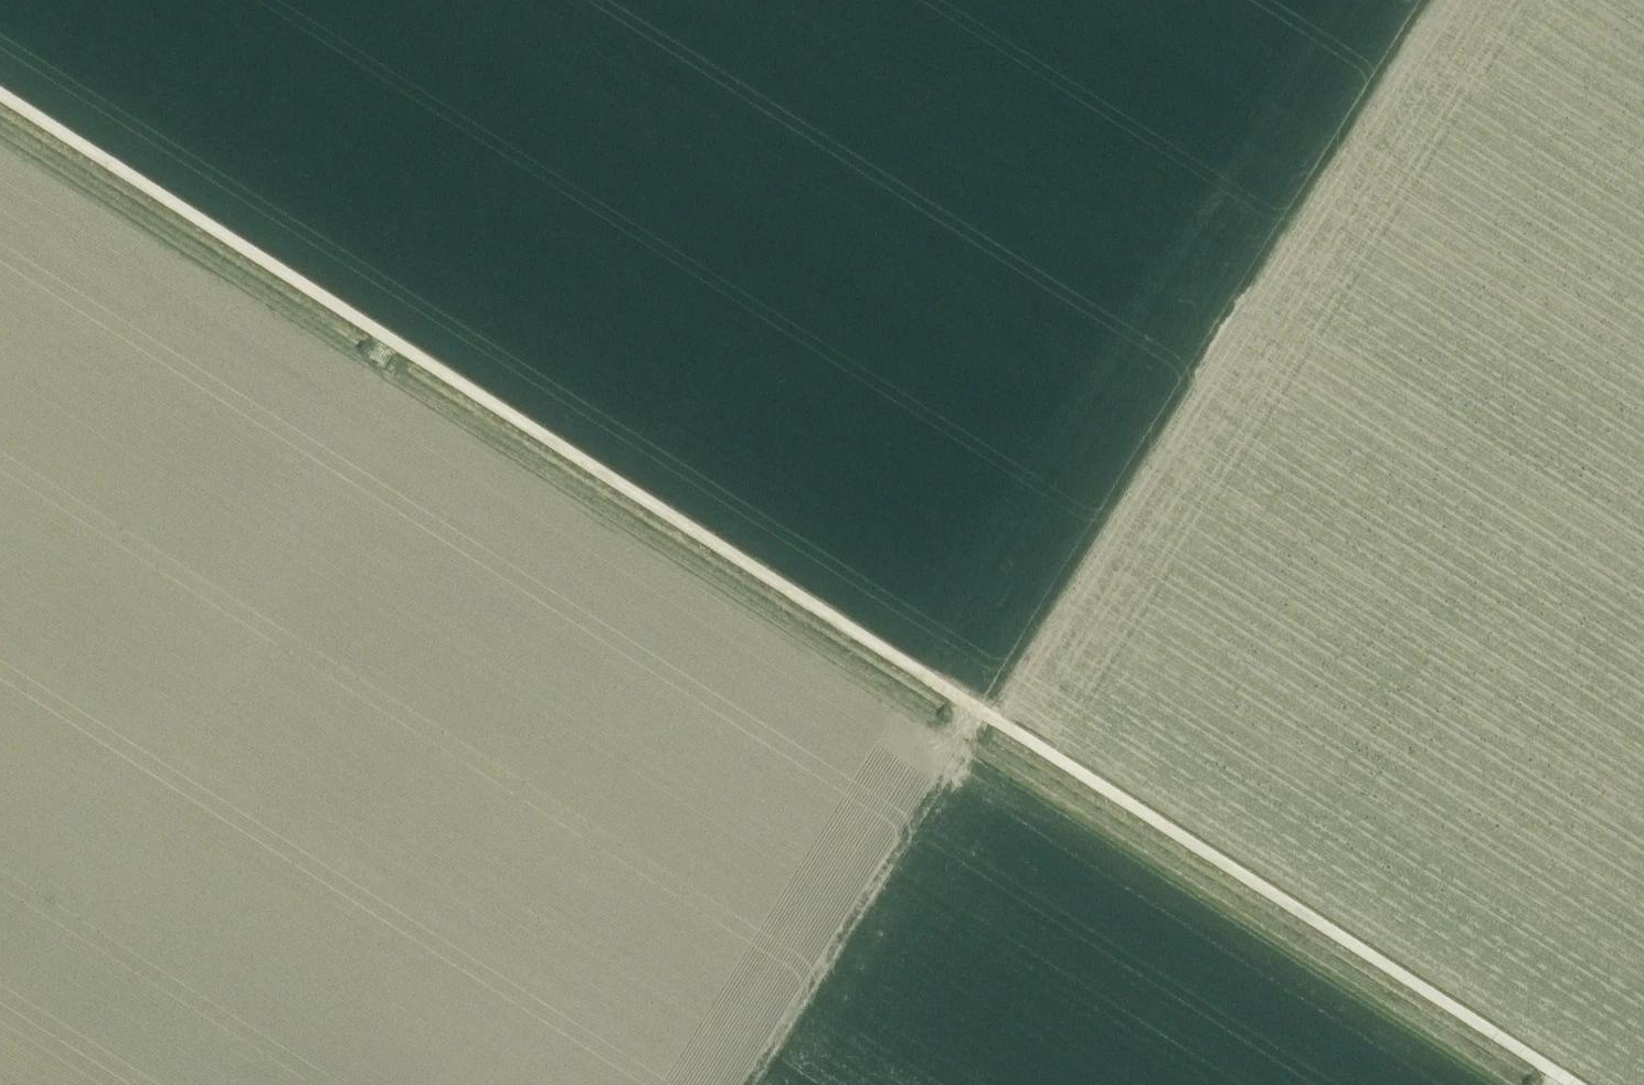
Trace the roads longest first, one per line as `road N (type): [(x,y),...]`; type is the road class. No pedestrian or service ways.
road 1 (track): [(1574,1084),(0,96)]

